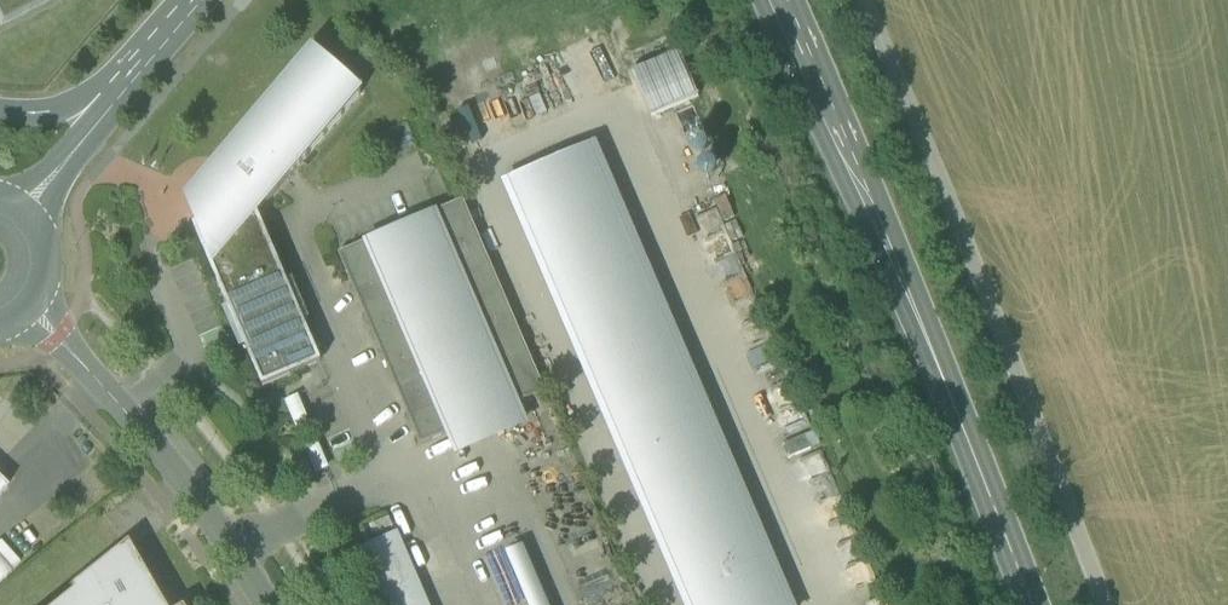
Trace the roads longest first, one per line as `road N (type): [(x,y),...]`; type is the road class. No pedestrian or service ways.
road 1 (primary): [(1036,604),(782,0)]
road 2 (residential): [(129,415),(233,547),(266,604)]
road 3 (tertiary): [(40,238),(122,100)]
road 4 (tertiary): [(122,100),(10,210)]
road 5 (residential): [(135,78),(50,111),(0,110)]

